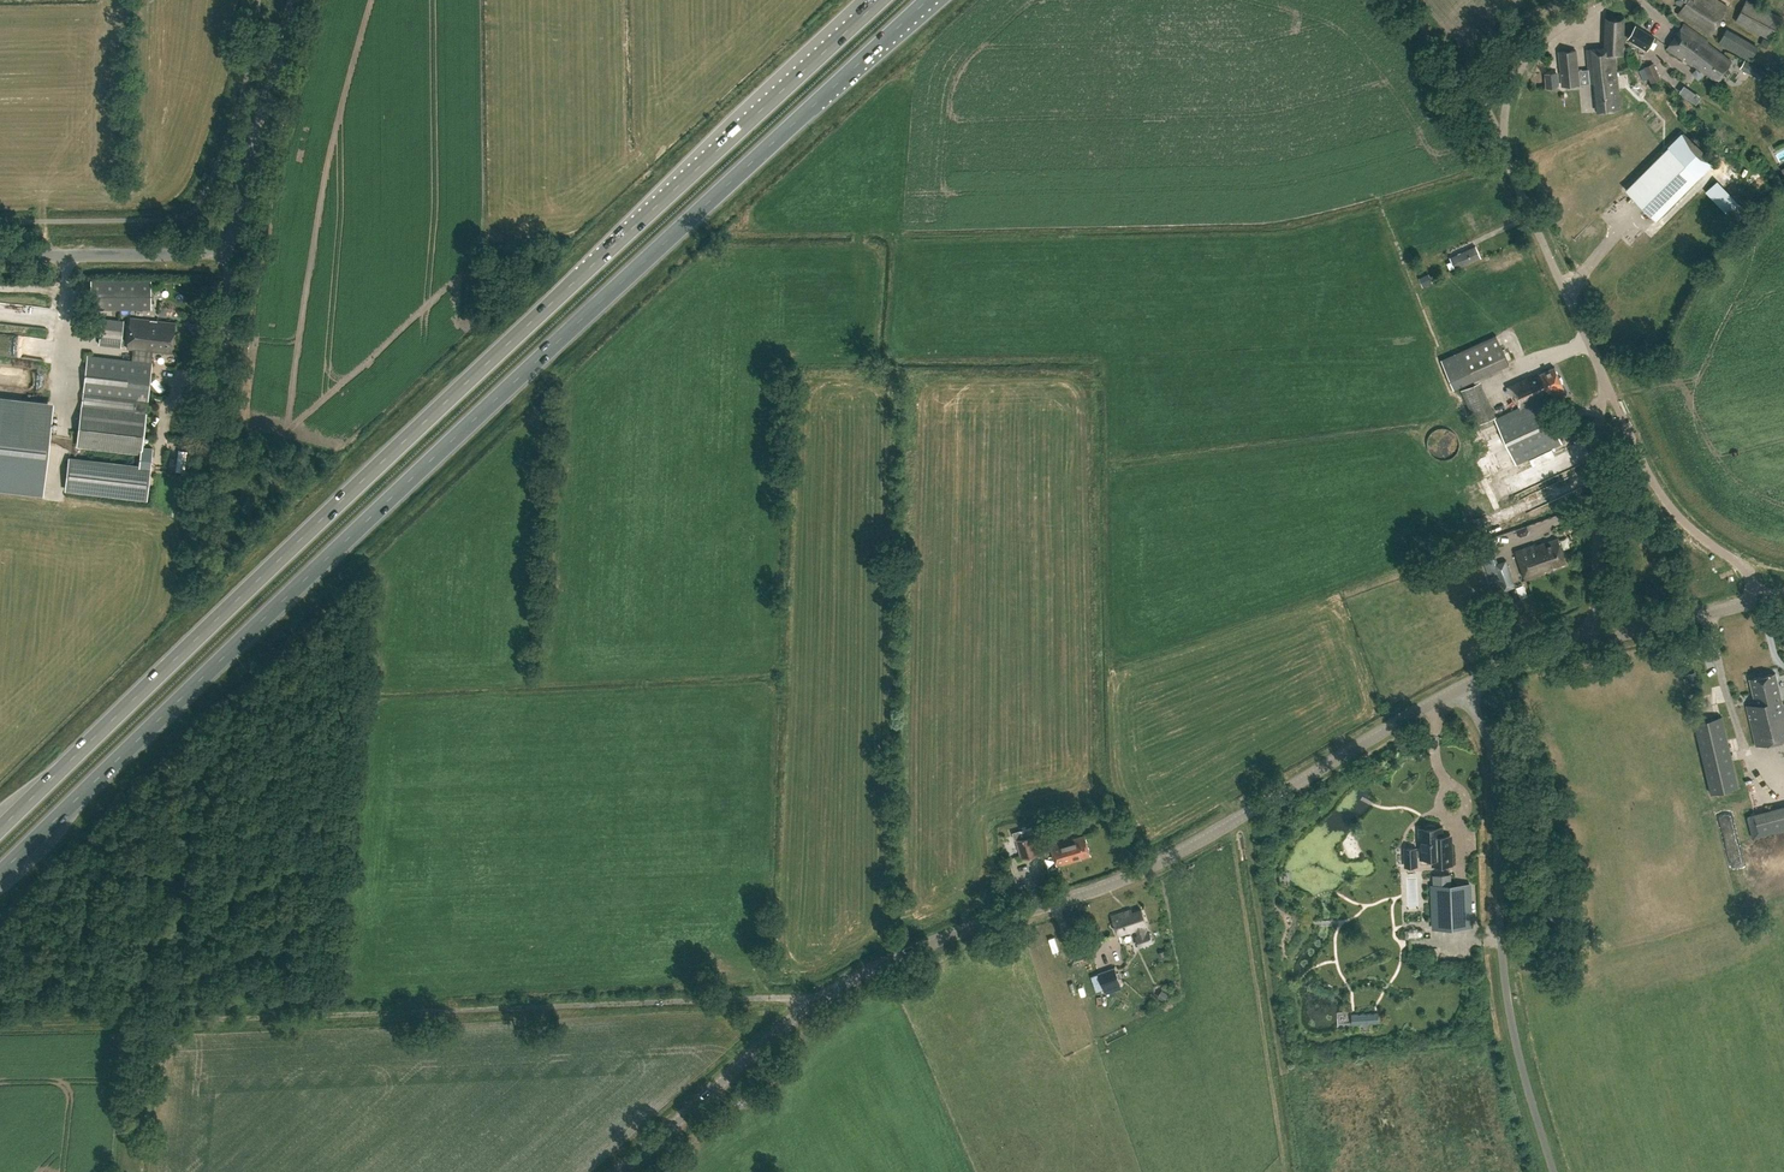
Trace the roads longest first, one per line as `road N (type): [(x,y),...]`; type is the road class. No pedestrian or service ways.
road 1 (trunk): [(0,874),(925,0)]
road 2 (trunk): [(880,0),(0,828)]
road 3 (tertiary): [(808,1005),(878,961),(1098,889),(1180,852),(1464,685)]
road 4 (unclassified): [(808,1005),(773,996),(137,1019)]
road 5 (unclassified): [(1555,1171),(1509,999),(1495,759),(1464,685)]
road 6 (unclassified): [(1606,385),(1513,176),(1501,131),(1525,57),(1613,0)]
road 7 (unclassified): [(1591,641),(1606,385)]
road 8 (unclassified): [(221,241),(240,211),(297,0)]
road 9 (tertiary): [(621,1171),(808,1005)]
road 10 (unclassified): [(1752,571),(1692,529),(1660,493),(1606,385)]
road 11 (unclassified): [(0,256),(187,254),(221,241)]
road 12 (unclassified): [(215,413),(230,283),(221,241)]
road 13 (tertiary): [(1591,641),(1755,601)]
road 14 (track): [(1501,131),(1399,0)]
road 15 (tertiary): [(1464,685),(1591,641)]

